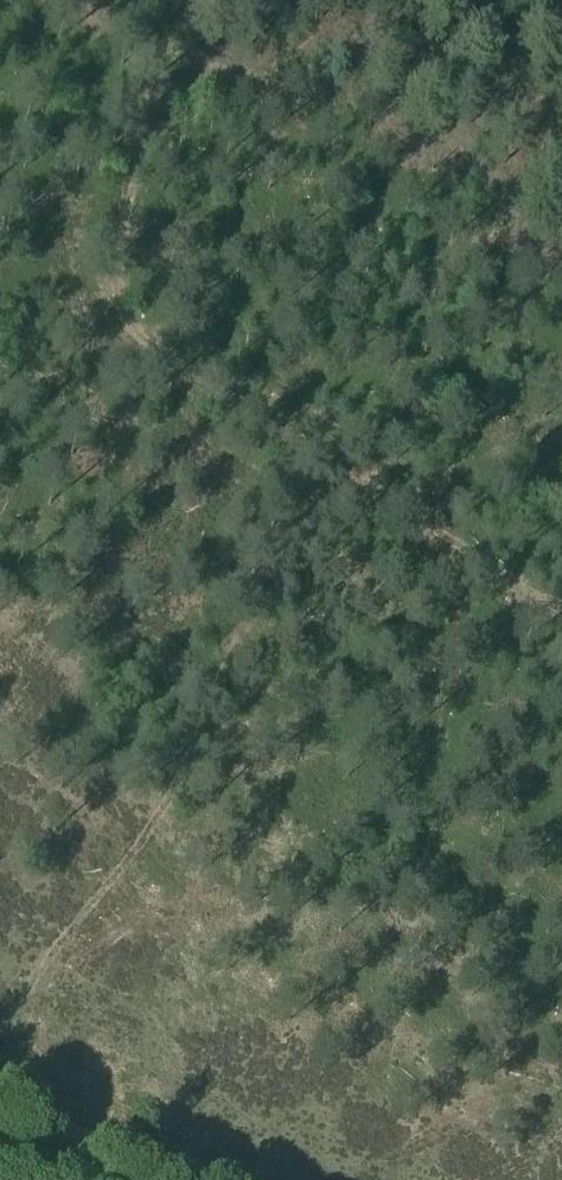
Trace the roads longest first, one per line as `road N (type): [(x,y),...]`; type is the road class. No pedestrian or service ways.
road 1 (track): [(0,1093),(173,1179)]

